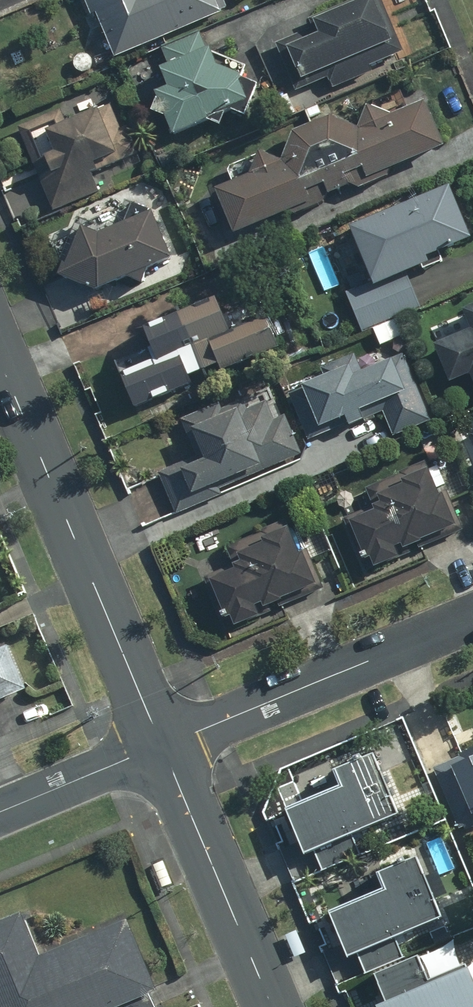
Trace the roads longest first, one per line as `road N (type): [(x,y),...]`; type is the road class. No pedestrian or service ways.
road 1 (tertiary): [(0,356),(164,746)]
road 2 (residential): [(164,746),(472,619)]
road 3 (tertiary): [(164,746),(274,1006)]
road 4 (residential): [(0,816),(164,746)]

